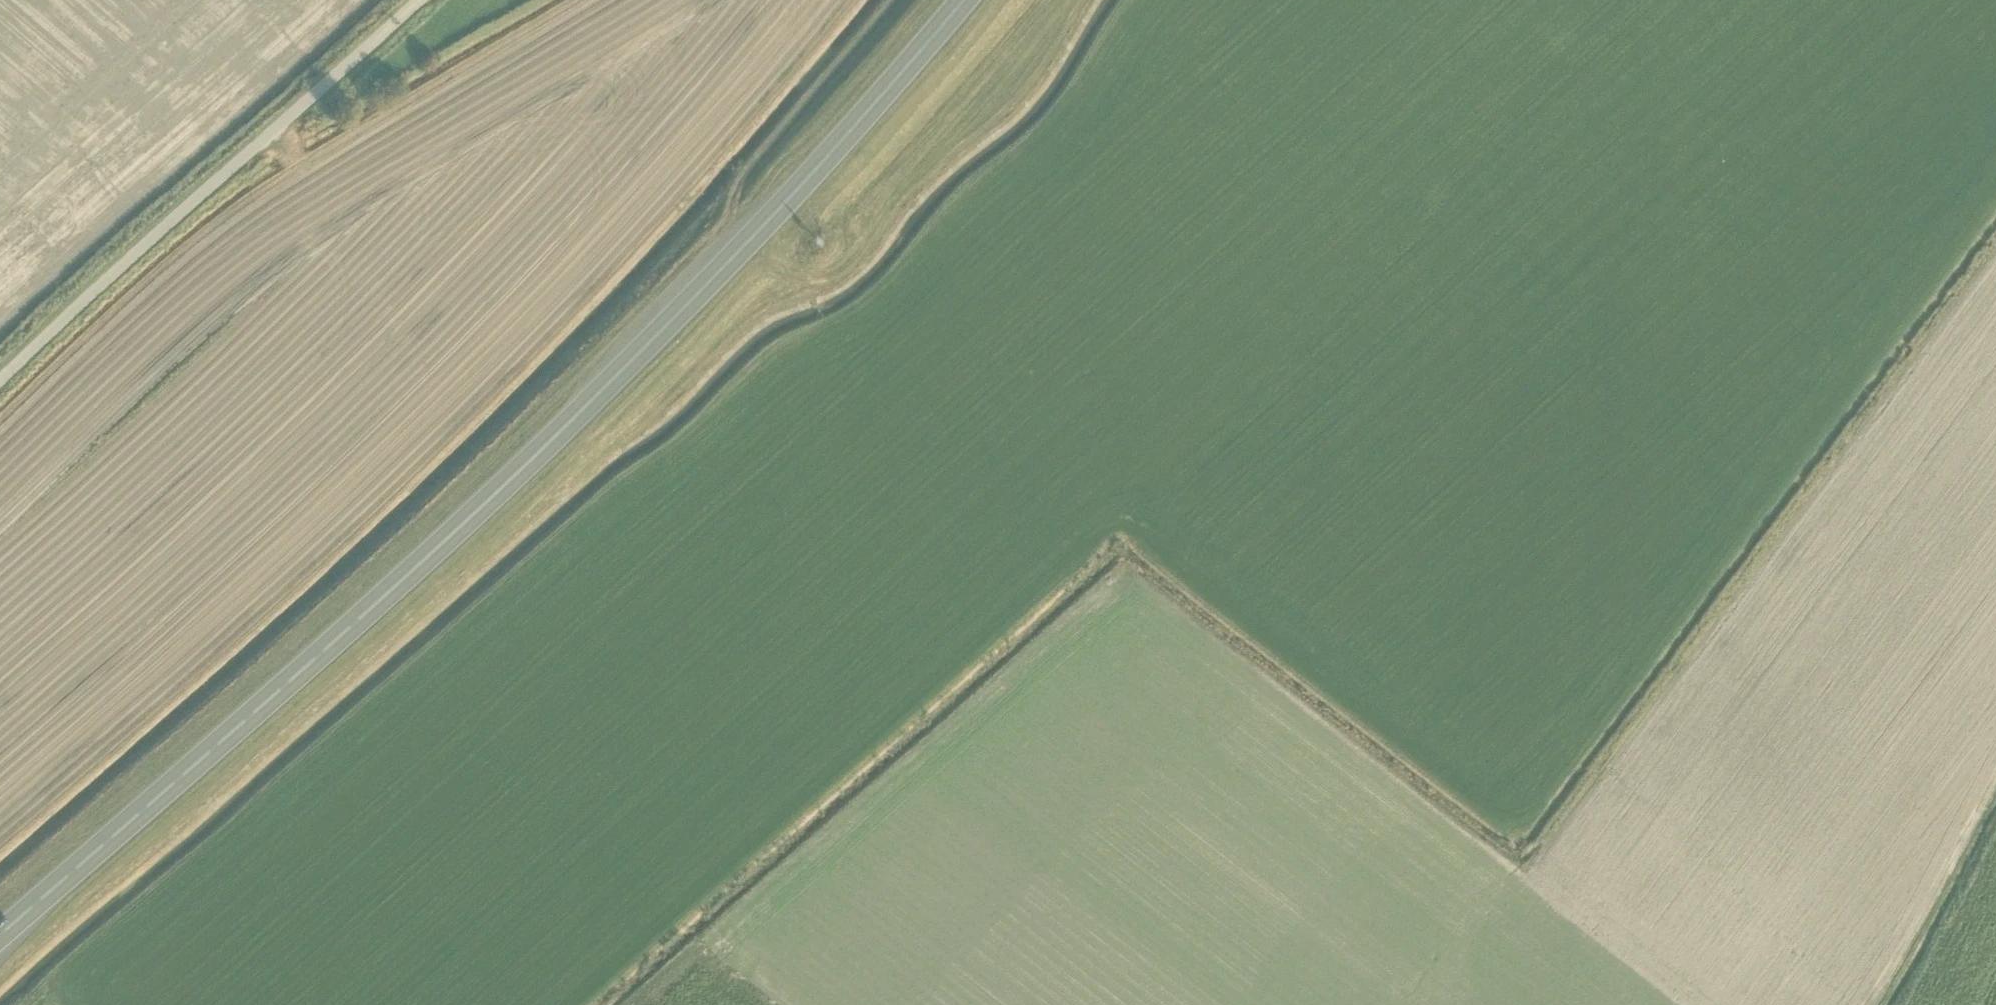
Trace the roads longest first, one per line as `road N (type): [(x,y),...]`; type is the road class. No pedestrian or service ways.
road 1 (trunk): [(0,944),(591,410),(878,113),(968,0)]
road 2 (unclassified): [(0,385),(423,0)]

